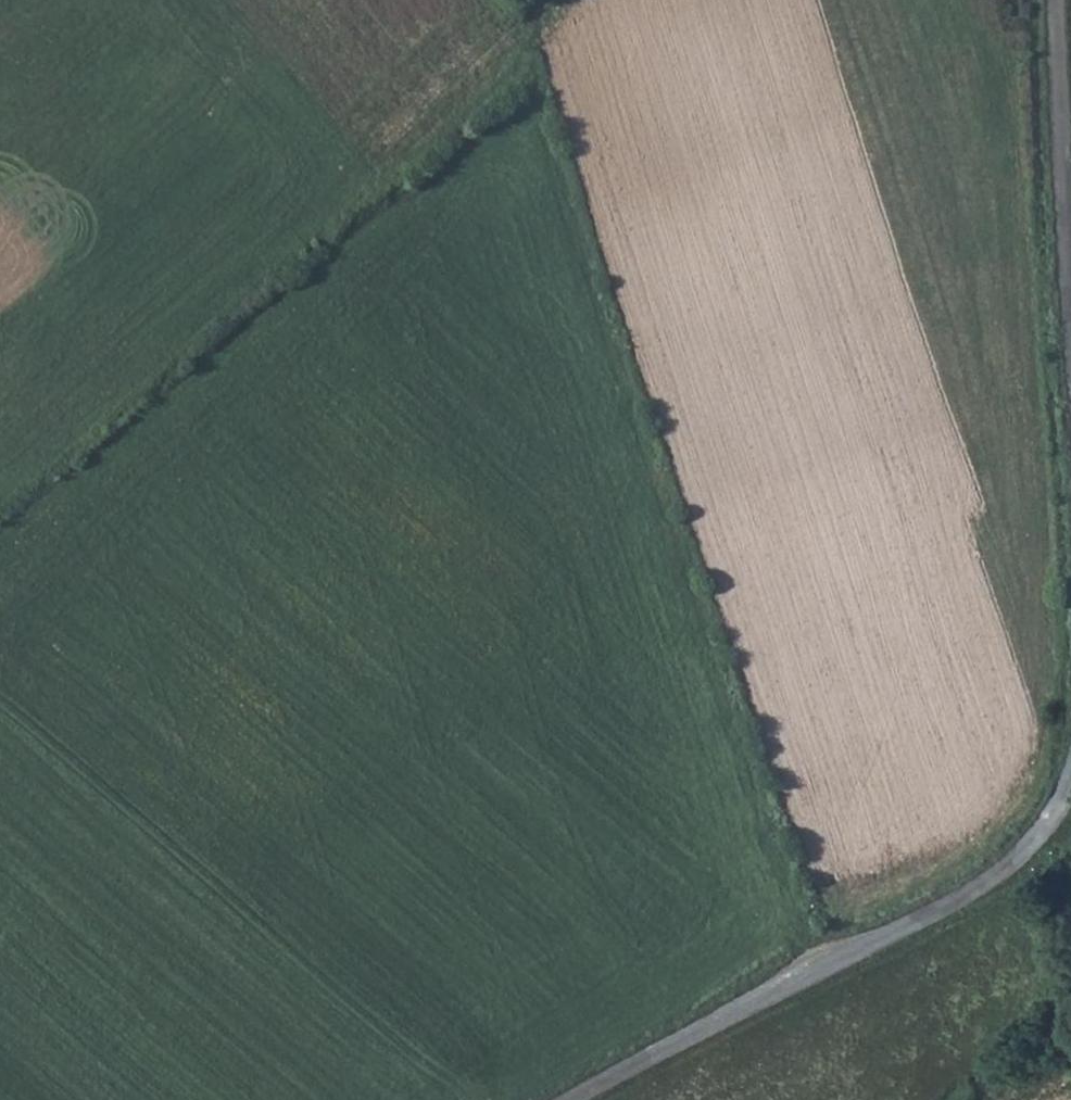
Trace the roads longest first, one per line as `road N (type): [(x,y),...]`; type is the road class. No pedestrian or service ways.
road 1 (unclassified): [(1070,807),(1004,889),(838,959),(576,1099)]
road 2 (unclassified): [(1049,0),(1070,271)]

